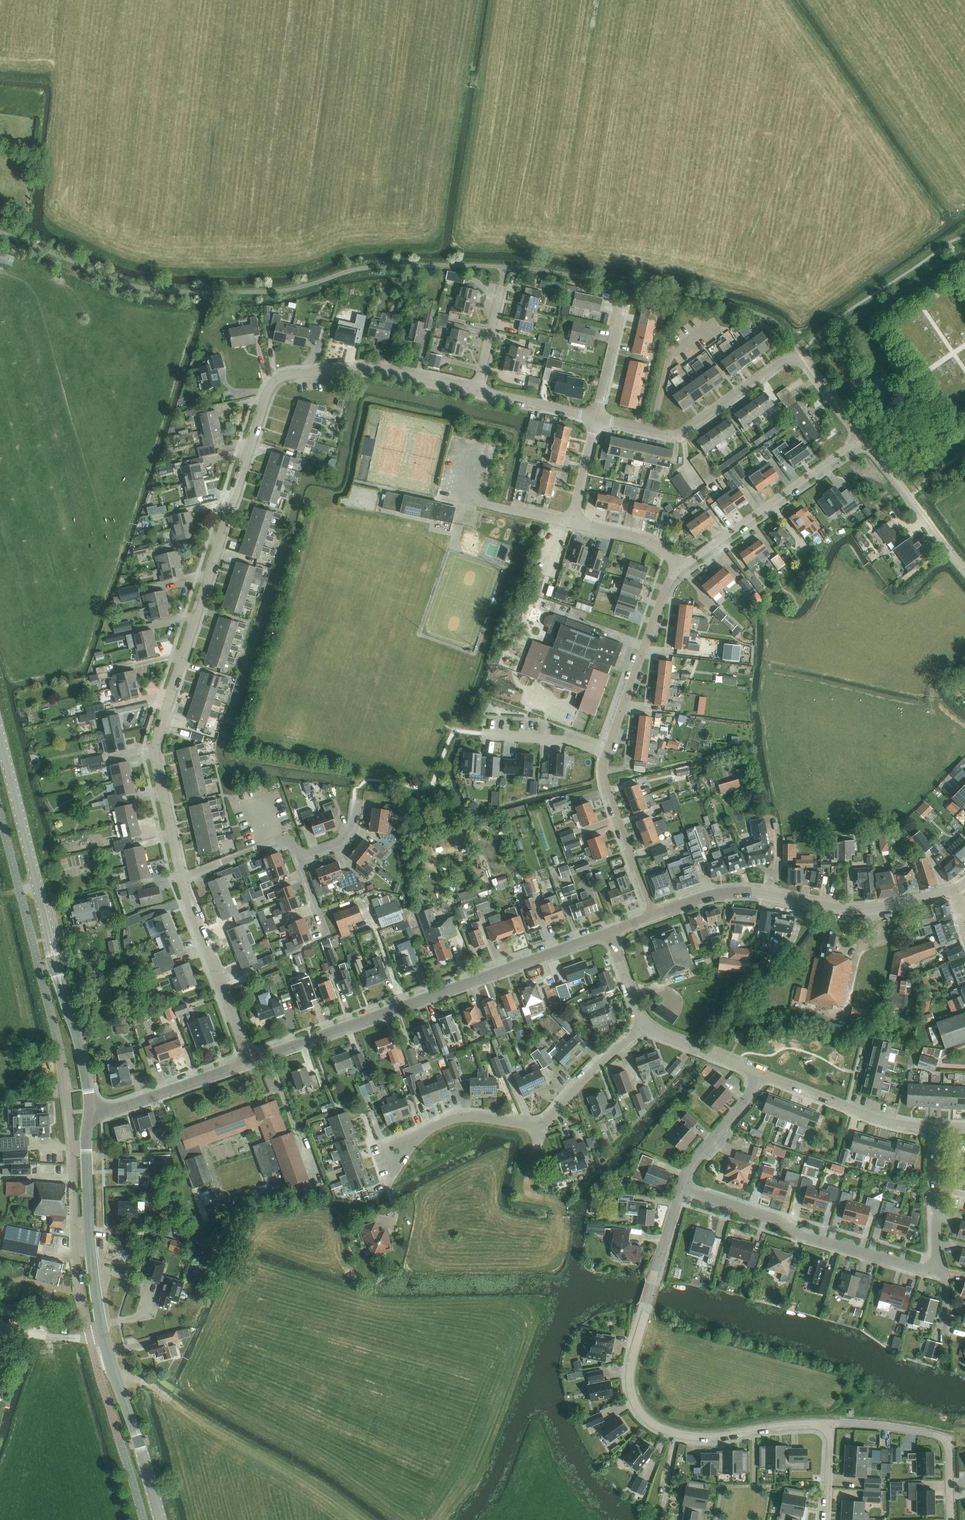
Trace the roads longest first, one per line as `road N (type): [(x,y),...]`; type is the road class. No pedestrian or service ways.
road 1 (residential): [(181,877),(155,747),(270,388),(291,374),(371,368),(477,390)]
road 2 (tertiary): [(249,1061),(609,932)]
road 3 (tertiary): [(654,916),(737,892),(875,908),(964,883)]
road 4 (residential): [(832,1424),(709,1437),(655,1424),(635,1403),(630,1380),(648,1304)]
road 5 (secondary): [(160,1519),(104,1336),(90,1243)]
road 6 (residential): [(940,1263),(920,1268),(800,1235),(777,1219),(680,1189)]
road 7 (residential): [(429,1129),(468,1117),(540,1127),(639,1026)]
road 8 (residential): [(596,417),(677,434),(795,350)]
road 9 (residential): [(680,568),(863,437)]
road 10 (residential): [(606,754),(680,568)]
road 11 (secondary): [(48,931),(0,739)]
road 12 (residential): [(950,1519),(948,1439),(832,1424)]
road 13 (unclassified): [(249,1061),(181,877)]
road 14 (residential): [(934,1128),(887,1121),(759,1072)]
road 15 (residential): [(606,754),(605,783),(654,916)]
road 16 (tertiary): [(90,1112),(249,1061)]
road 17 (residential): [(964,569),(863,437)]
road 18 (residential): [(680,1189),(759,1072)]
road 19 (residential): [(940,1263),(934,1128)]
road 20 (residential): [(298,856),(281,838),(181,877)]
road 21 (residential): [(759,1072),(639,1026)]
road 22 (residential): [(485,735),(573,741),(606,754)]
road 23 (residential): [(477,390),(596,417)]
road 24 (residential): [(680,568),(648,541),(572,523)]

